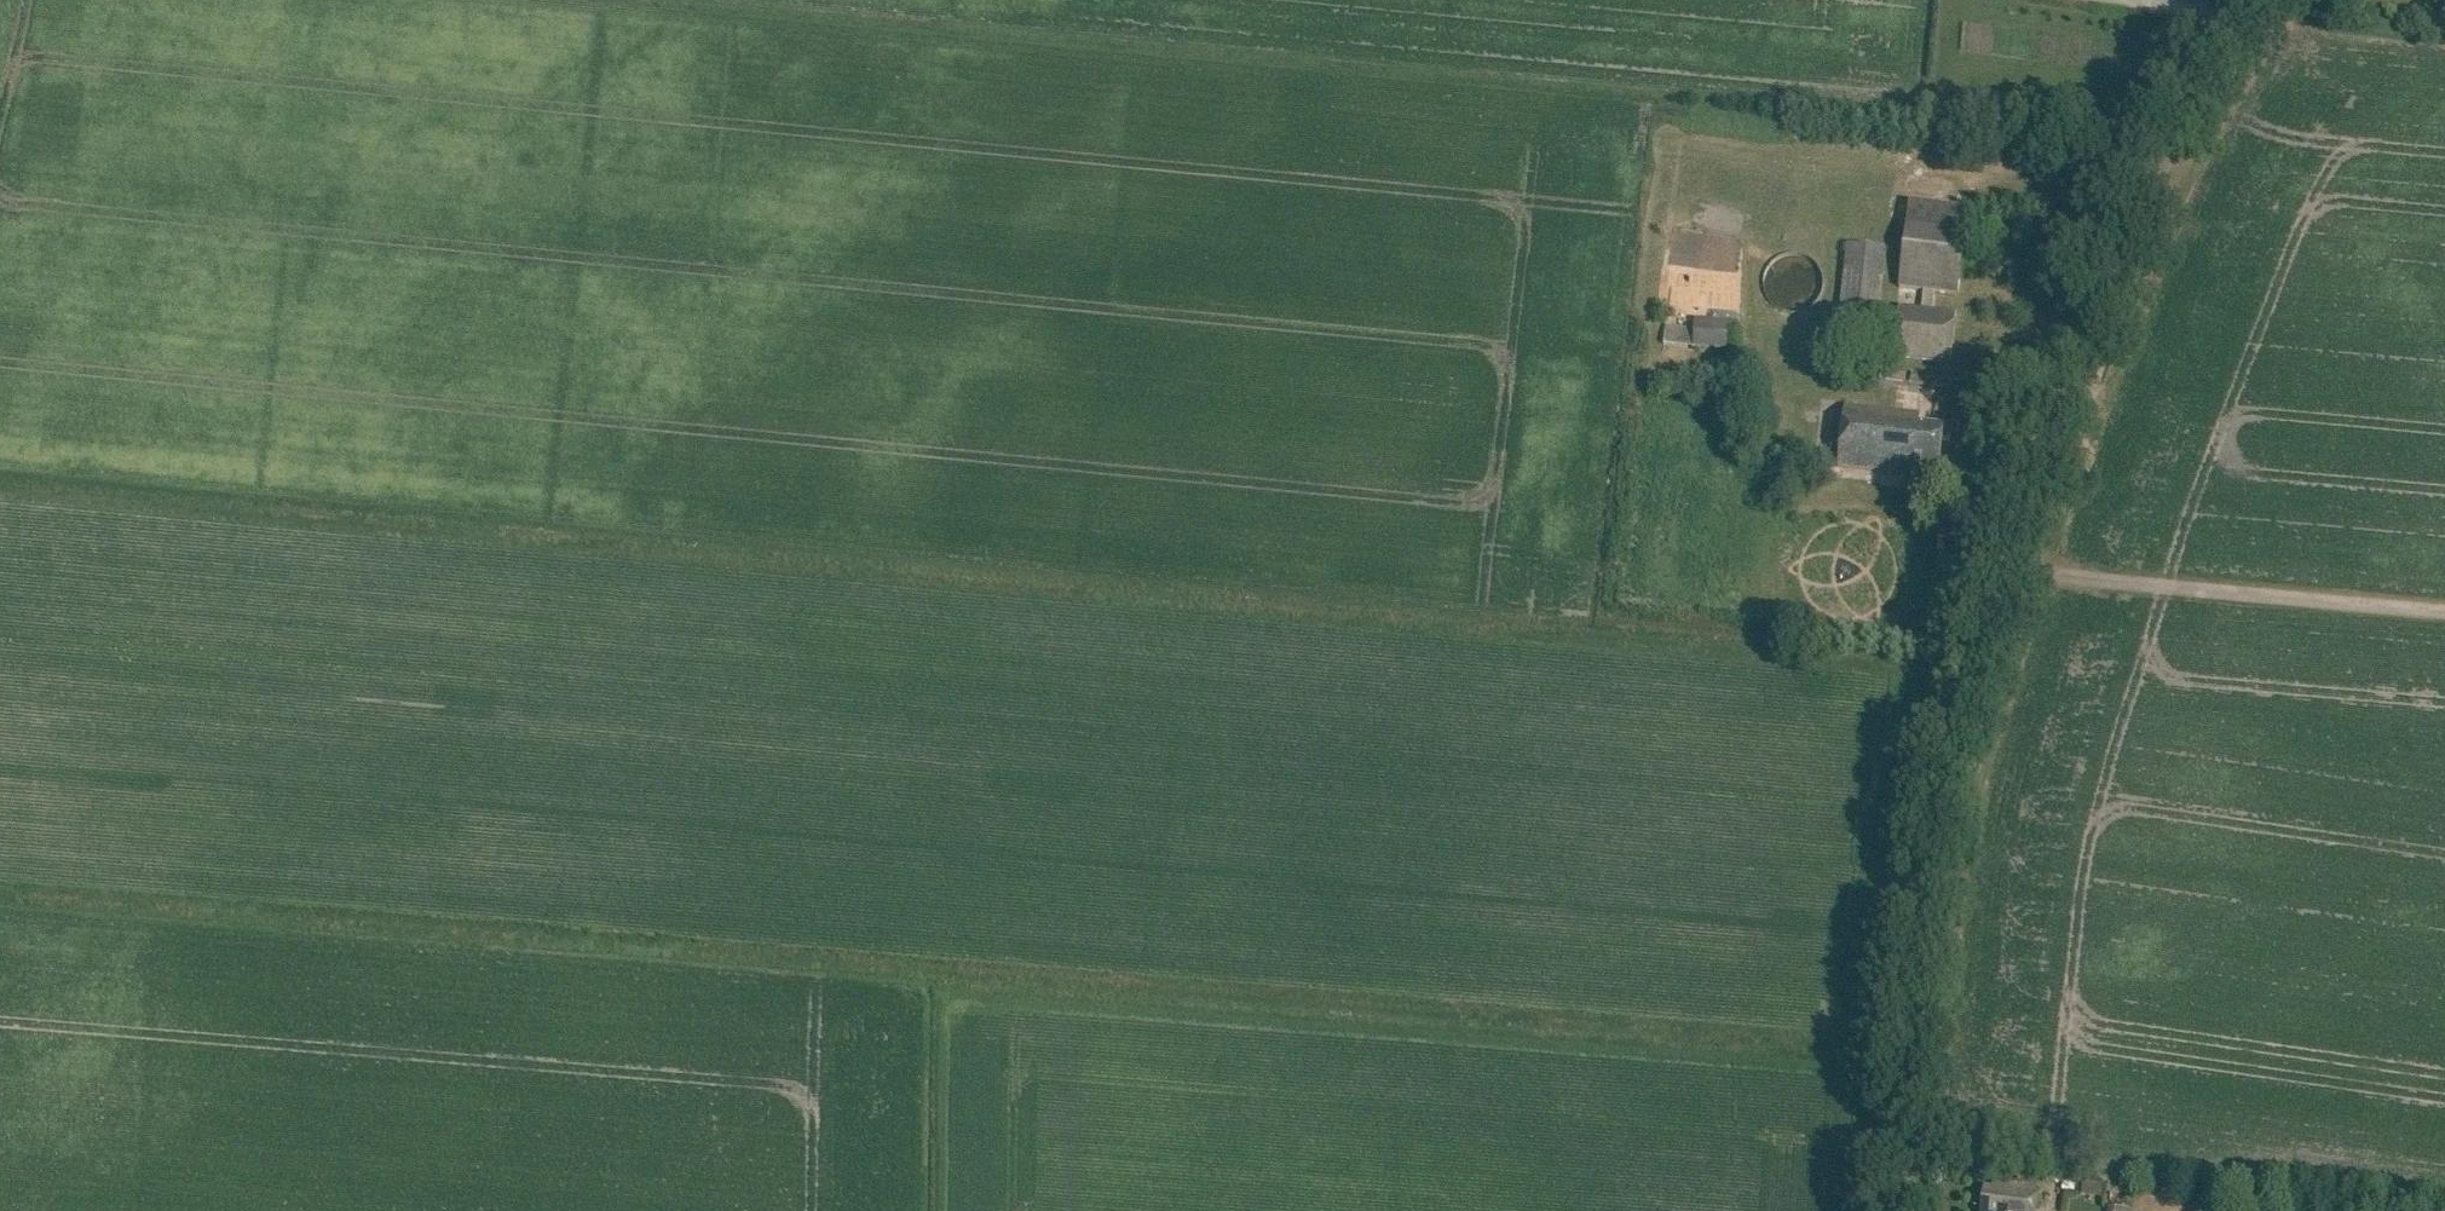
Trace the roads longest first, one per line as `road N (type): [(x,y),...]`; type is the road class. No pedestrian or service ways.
road 1 (unclassified): [(1895,1210),(1923,882),(1979,649),(2148,182),(2197,81),(2256,0)]

